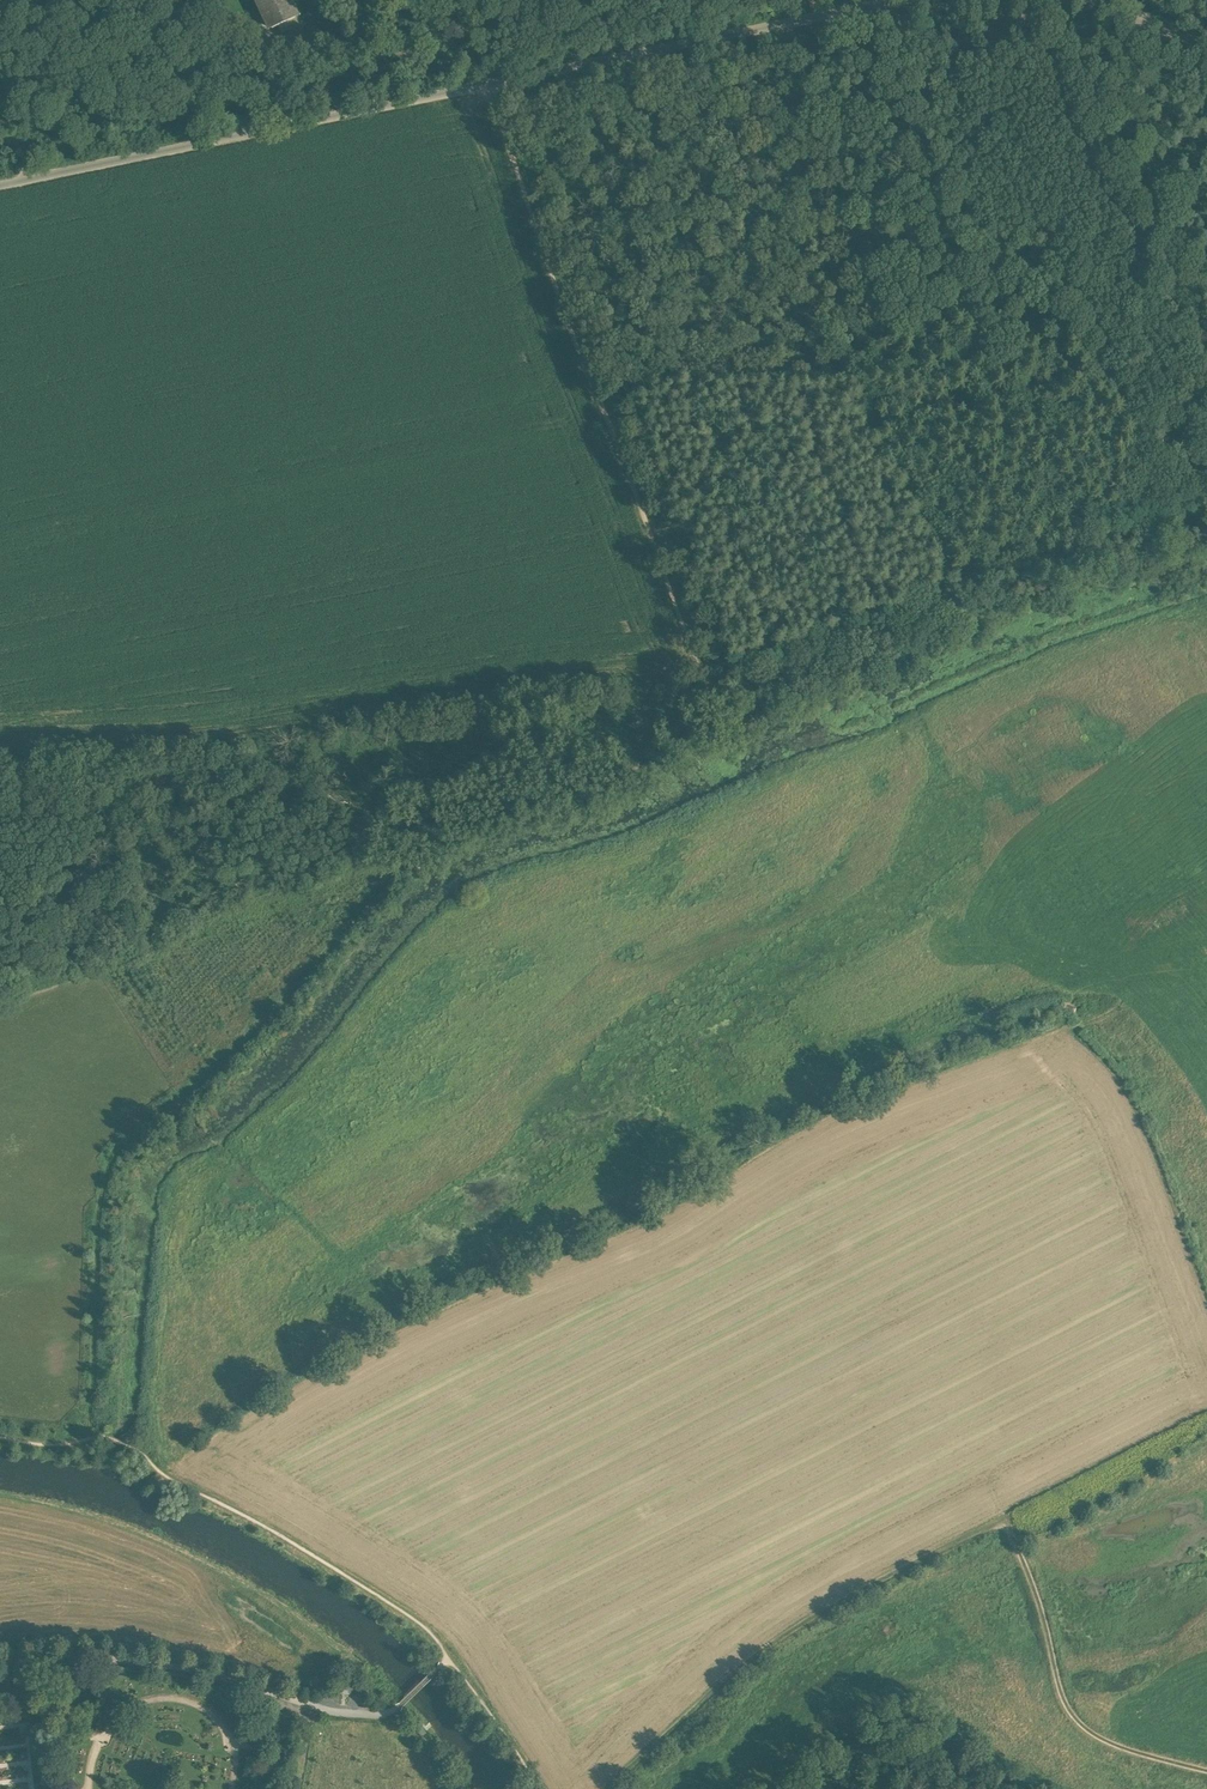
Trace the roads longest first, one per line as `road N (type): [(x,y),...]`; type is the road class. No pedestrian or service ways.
road 1 (unclassified): [(885,0),(0,186)]
road 2 (track): [(610,1788),(747,1666),(830,1606),(999,1522),(1018,1529),(1075,1711),(1119,1744),(1206,1767)]
road 3 (track): [(685,702),(475,86)]
road 4 (residential): [(402,1704),(381,1714),(338,1713),(204,1671),(87,1654),(0,1661)]
road 5 (unclassified): [(1206,42),(1073,0)]

